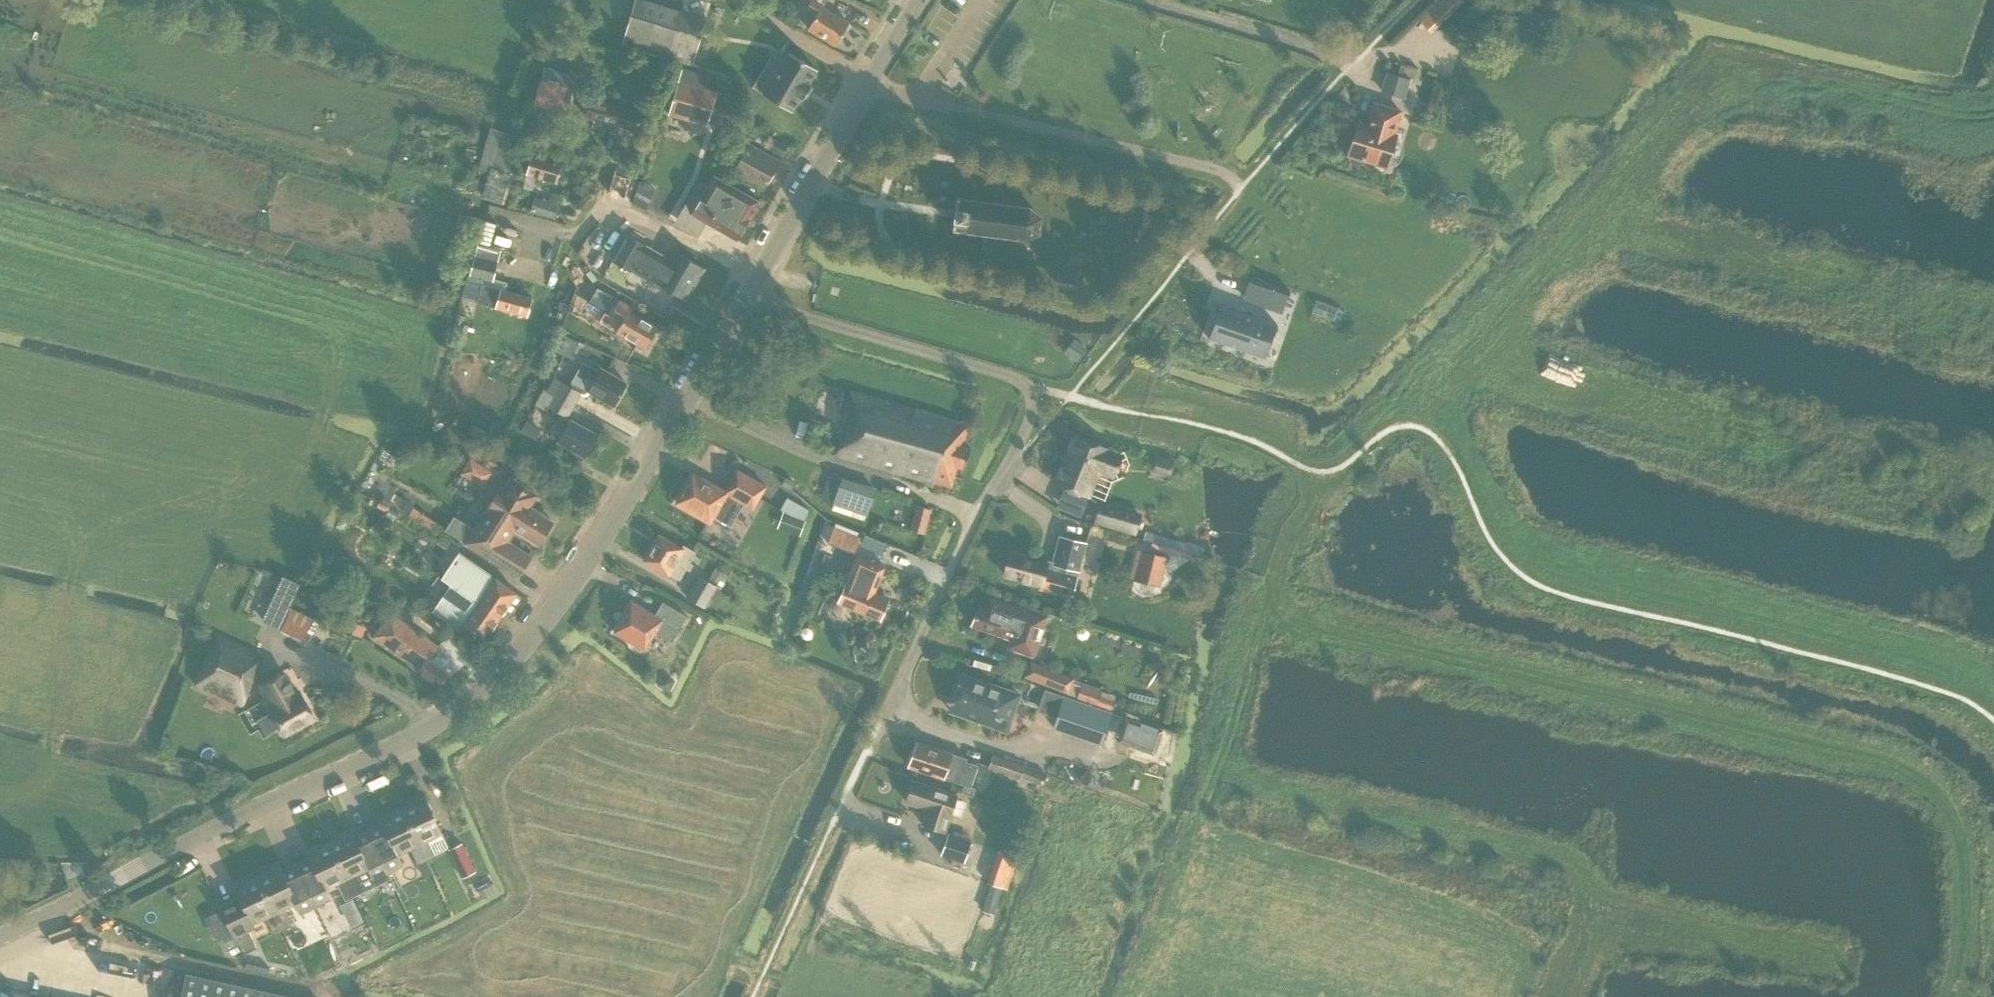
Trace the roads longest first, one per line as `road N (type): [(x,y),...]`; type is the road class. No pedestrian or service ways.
road 1 (tertiary): [(0,937),(424,730),(495,679),(624,505),(759,270)]
road 2 (track): [(1008,460),(840,814)]
road 3 (tertiary): [(759,270),(920,0)]
road 4 (track): [(685,400),(848,474),(977,513)]
road 5 (track): [(1246,184),(1213,167),(952,105)]
road 6 (track): [(1019,380),(744,298)]
road 7 (unclassified): [(543,295),(578,222),(616,210),(759,270)]
road 8 (track): [(1141,0),(1354,61)]

